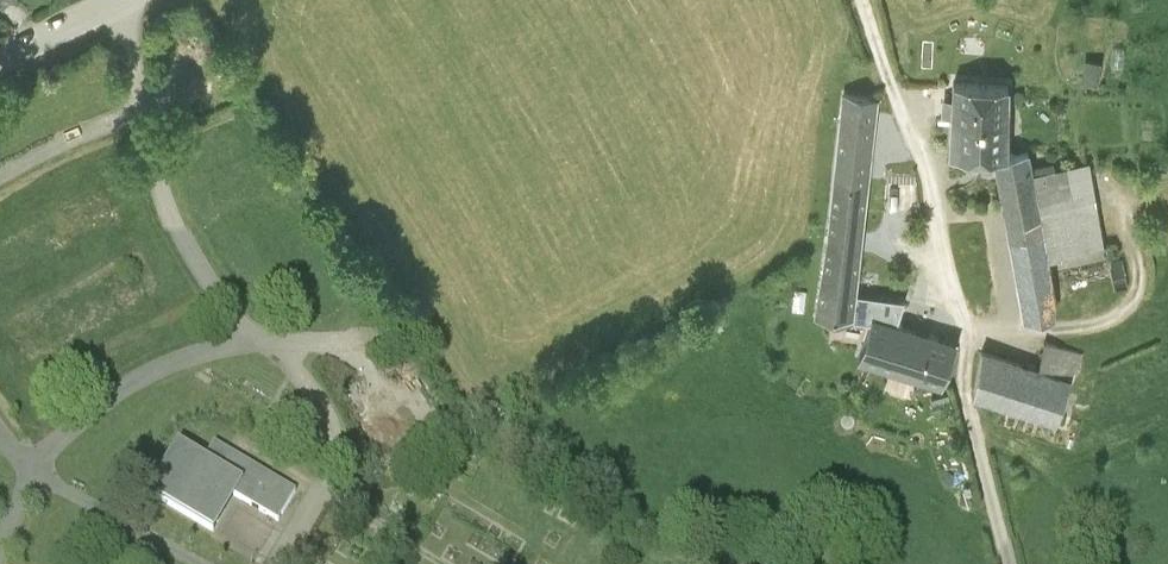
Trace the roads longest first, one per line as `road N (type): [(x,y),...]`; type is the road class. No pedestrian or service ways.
road 1 (residential): [(0,68),(124,0)]

